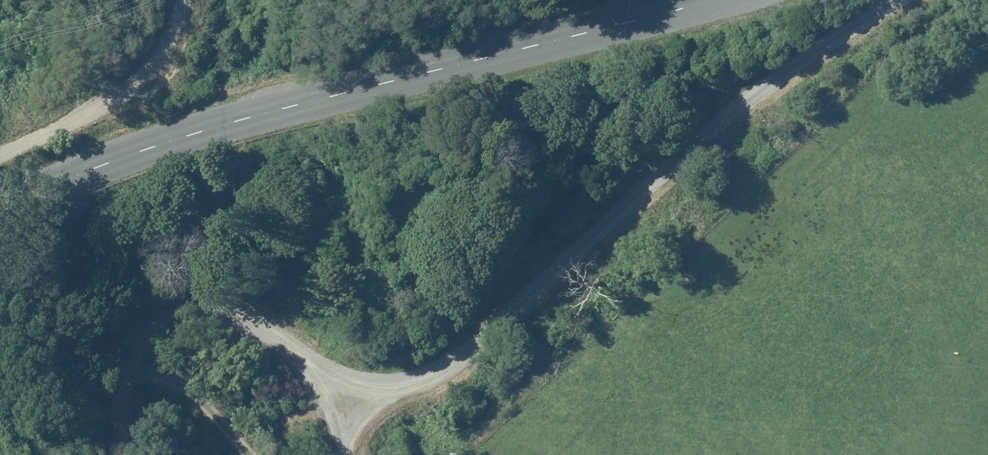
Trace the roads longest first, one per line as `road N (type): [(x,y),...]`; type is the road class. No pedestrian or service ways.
road 1 (unclassified): [(907,0),(869,31),(727,104),(627,204),(567,281),(466,357),(354,388),(296,354),(187,263),(145,274),(110,313),(121,416),(142,454)]
road 2 (tertiary): [(714,0),(241,120),(148,148),(0,214)]

